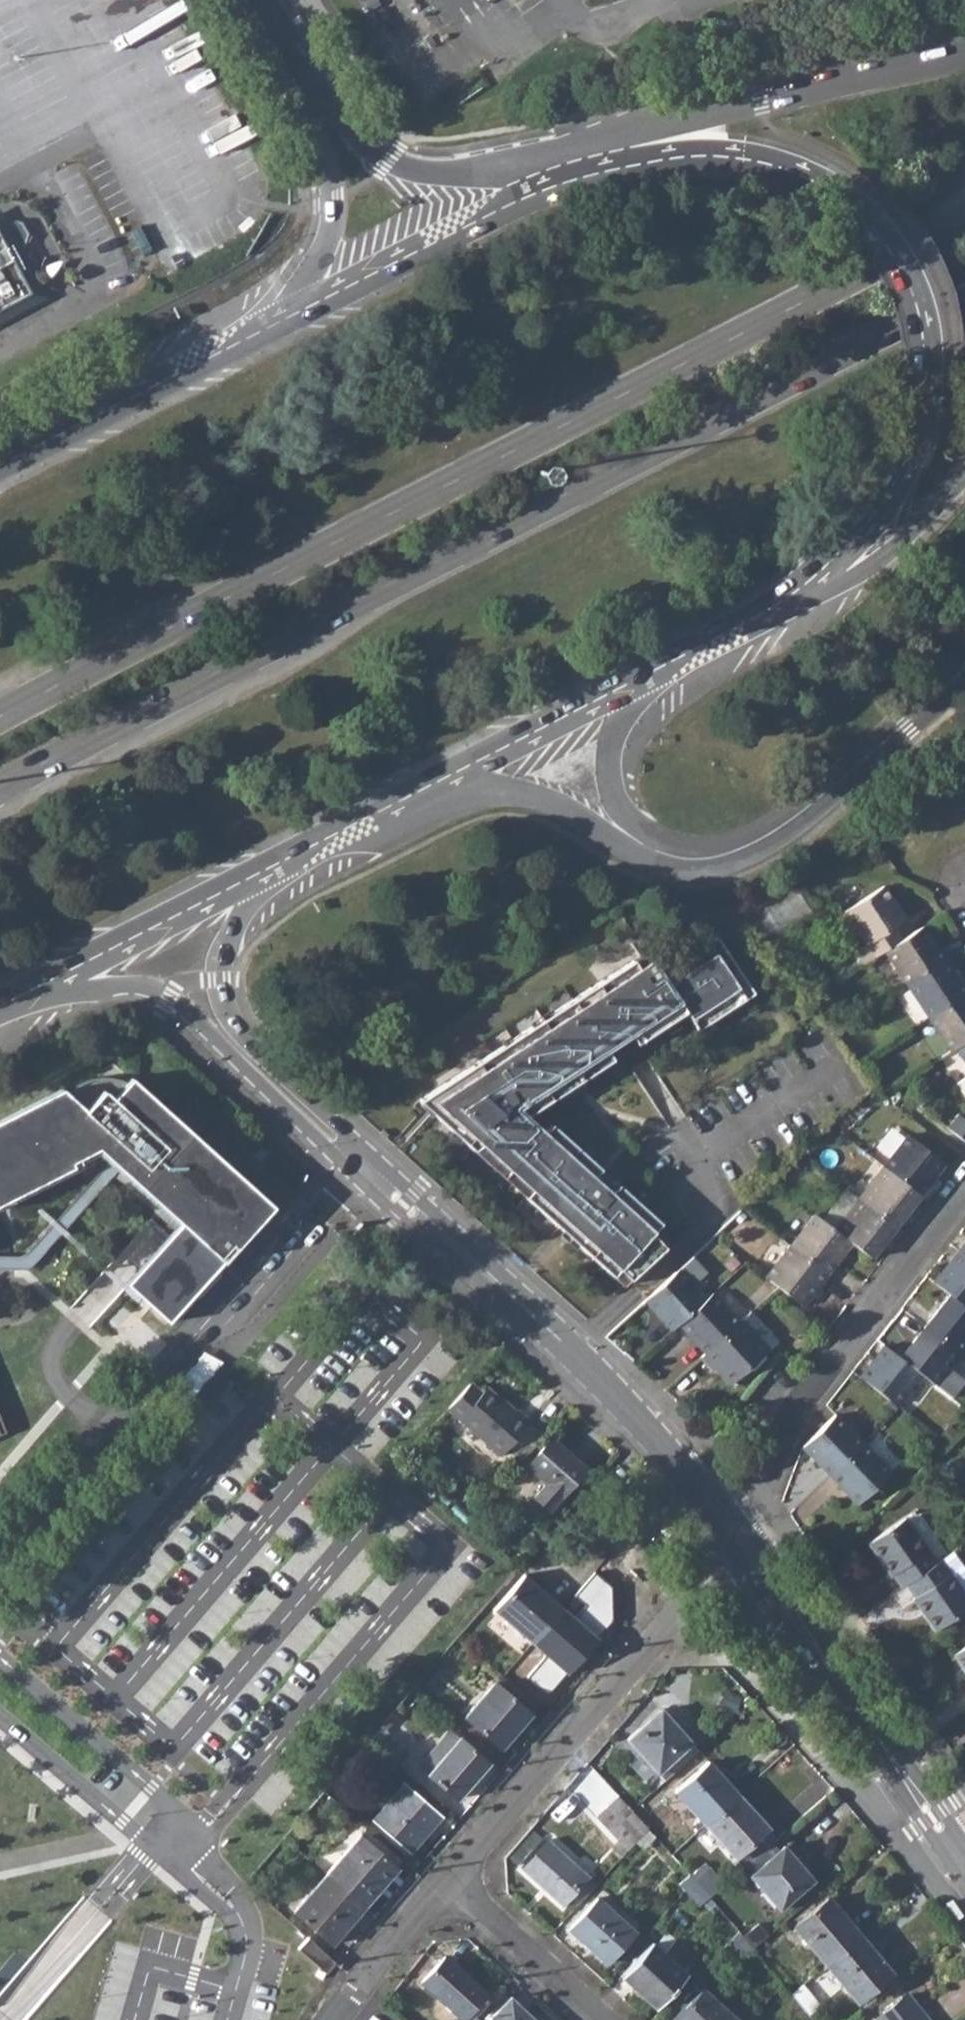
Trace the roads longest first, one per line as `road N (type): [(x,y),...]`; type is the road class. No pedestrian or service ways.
road 1 (primary): [(964,223),(0,722)]
road 2 (primary): [(0,791),(964,294)]
road 3 (secondary): [(819,577),(868,521),(924,420),(935,354),(918,271),(873,207),(806,170),(737,153),(607,152)]
road 4 (residential): [(356,1160),(606,1377),(727,1526)]
road 5 (residential): [(448,1882),(579,1723),(743,1549)]
road 6 (residential): [(0,1010),(76,989),(135,984),(167,997),(356,1160)]
road 7 (residential): [(727,1526),(759,1497),(830,1370),(964,1193)]
road 8 (residential): [(641,842),(703,859),(736,852),(798,815),(964,667)]
road 9 (residential): [(743,1549),(959,1854)]
road 10 (primary): [(964,54),(767,99),(607,152)]
road 11 (residential): [(356,1160),(227,1007),(226,945),(280,862)]
road 12 (secondary): [(539,171),(444,173),(391,163),(342,125),(271,0)]
road 13 (secondary): [(226,0),(316,157),(331,201),(327,245),(300,309)]
road 14 (secondary): [(300,309),(3,453)]
road 15 (secondary): [(0,1004),(280,862)]
road 16 (secondary): [(539,171),(424,244),(300,309)]
road 17 (secondary): [(397,802),(630,682)]
road 18 (residential): [(397,802),(522,793),(641,842)]
road 19 (secondary): [(630,682),(819,577)]
road 20 (residential): [(448,1882),(598,2019)]
road 21 (primary): [(819,577),(891,545),(964,474)]
road 22 (residential): [(340,2019),(448,1882)]
road 23 (residential): [(641,842),(617,798),(630,682)]
road 24 (secondary): [(280,862),(397,802)]

